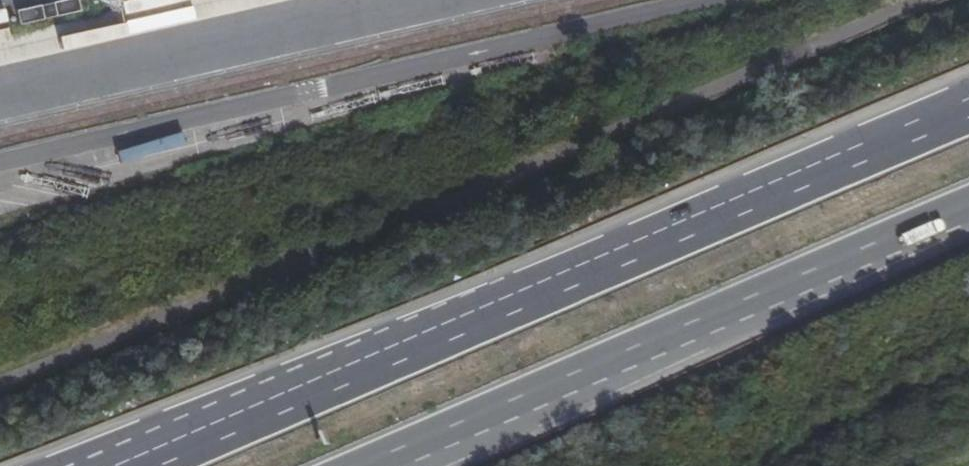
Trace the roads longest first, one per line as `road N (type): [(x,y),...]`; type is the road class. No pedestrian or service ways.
road 1 (unclassified): [(940,0),(0,377)]
road 2 (trunk): [(968,110),(137,465)]
road 3 (trunk): [(393,465),(968,210)]

